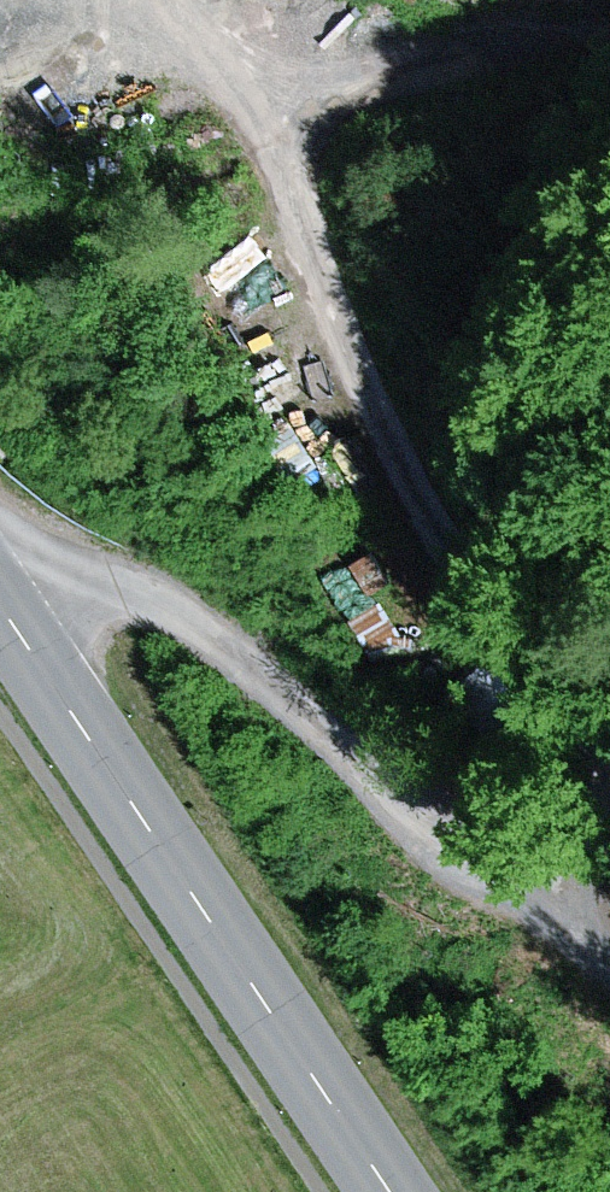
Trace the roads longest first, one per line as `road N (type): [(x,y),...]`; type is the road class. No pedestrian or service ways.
road 1 (track): [(544,891),(600,814),(583,733),(366,398),(240,51),(196,0)]
road 2 (track): [(0,546),(157,594),(544,891),(609,951)]
road 3 (primary): [(395,1191),(0,600)]

